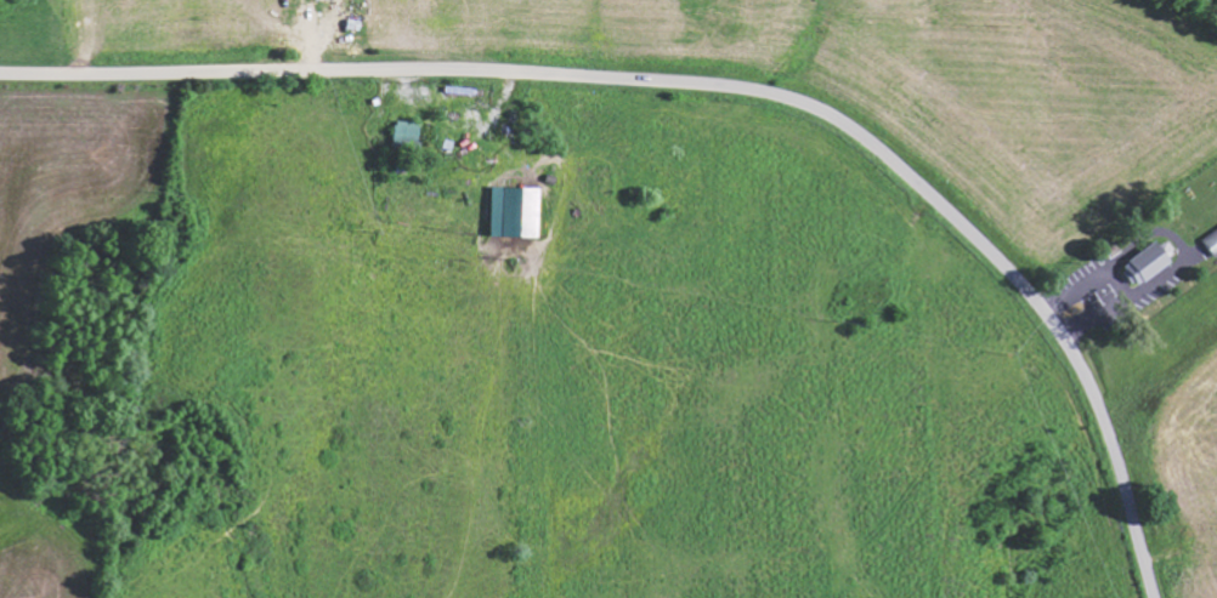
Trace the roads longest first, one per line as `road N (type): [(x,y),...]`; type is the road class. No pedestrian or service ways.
road 1 (residential): [(1152,597),(1108,432),(1051,323),(912,180),(819,113),(746,91),(533,74),(0,74)]

